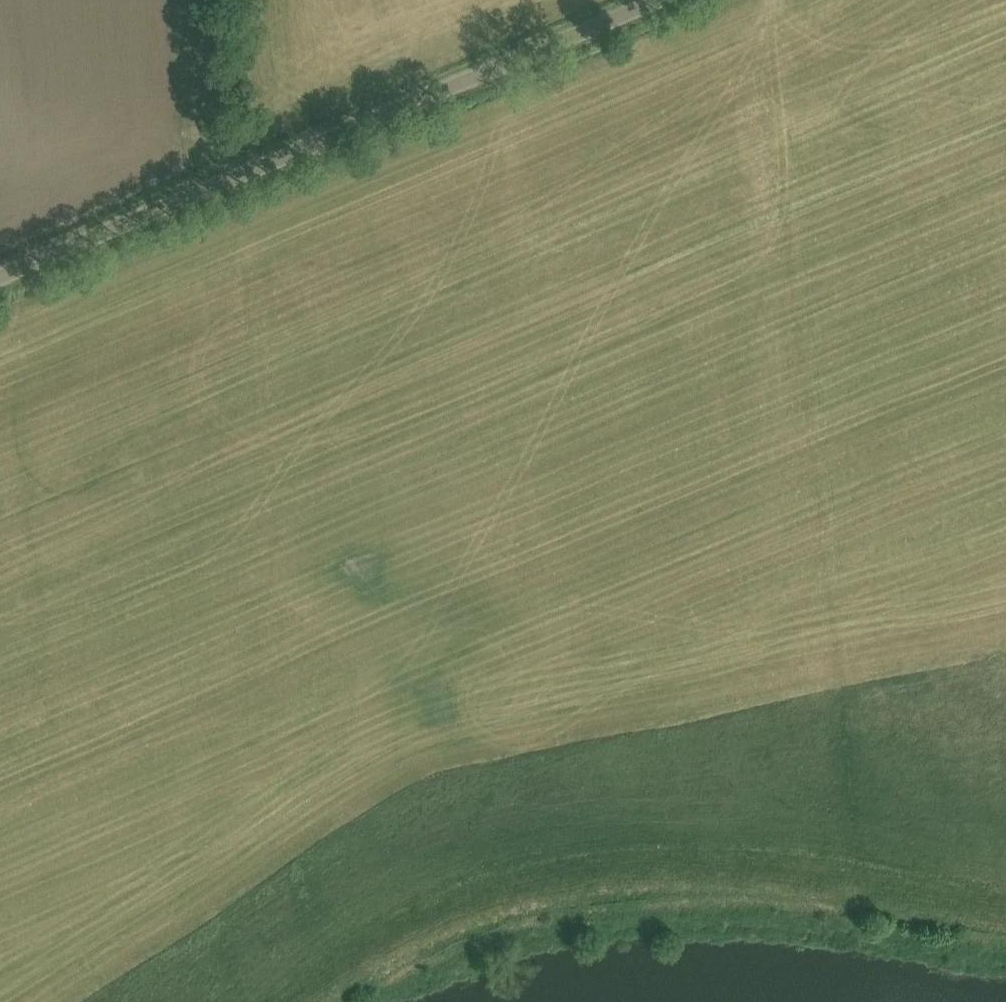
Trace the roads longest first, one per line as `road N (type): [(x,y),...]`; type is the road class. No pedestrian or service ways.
road 1 (unclassified): [(0,276),(657,0)]

